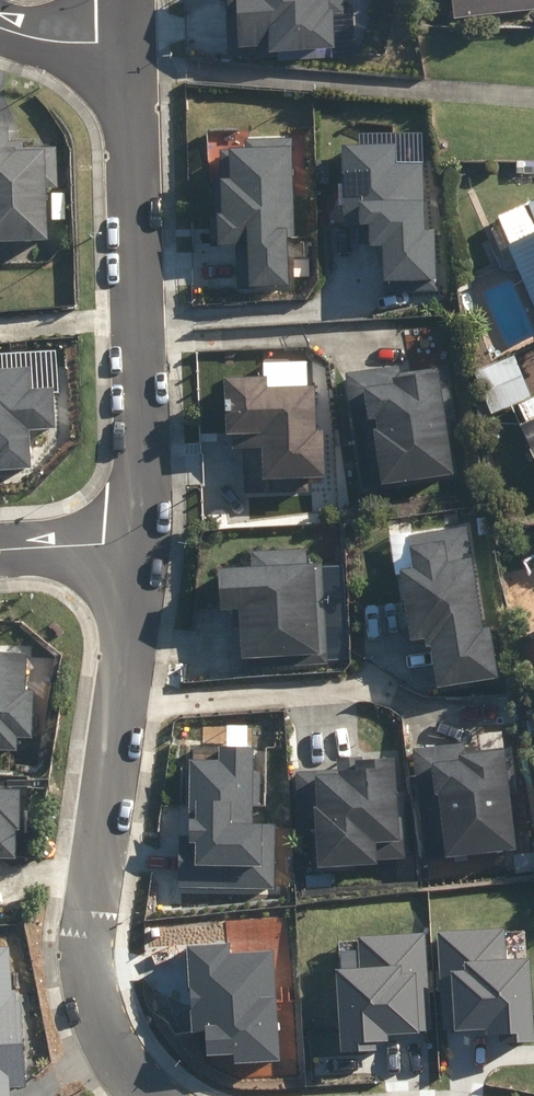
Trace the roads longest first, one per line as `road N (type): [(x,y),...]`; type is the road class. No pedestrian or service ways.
road 1 (residential): [(128,44),(141,542)]
road 2 (residential): [(141,542),(125,706),(87,914),(89,996)]
road 3 (residential): [(141,542),(0,550)]
road 4 (residential): [(0,28),(50,43),(128,44)]

